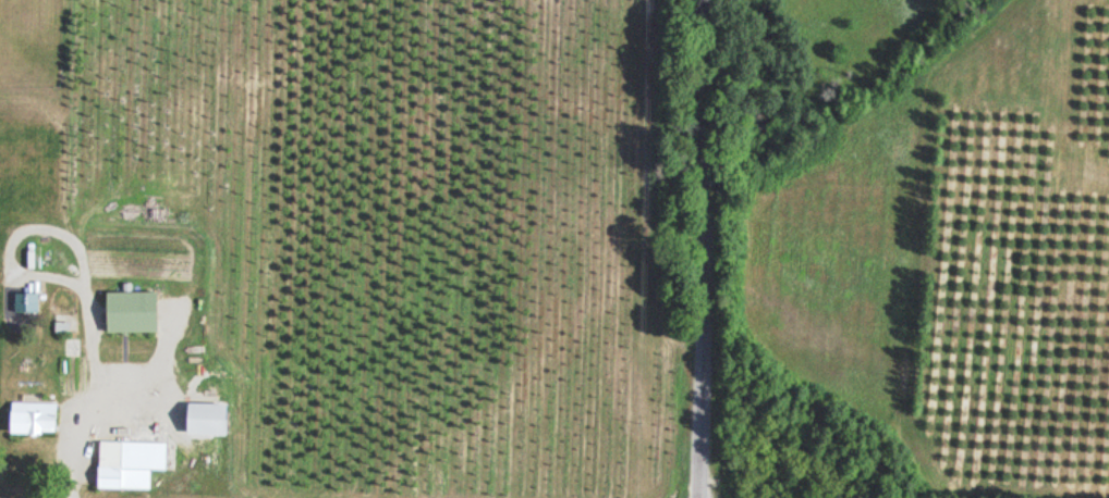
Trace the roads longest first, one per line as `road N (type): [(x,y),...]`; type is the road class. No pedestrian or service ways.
road 1 (residential): [(699,497),(710,0)]

